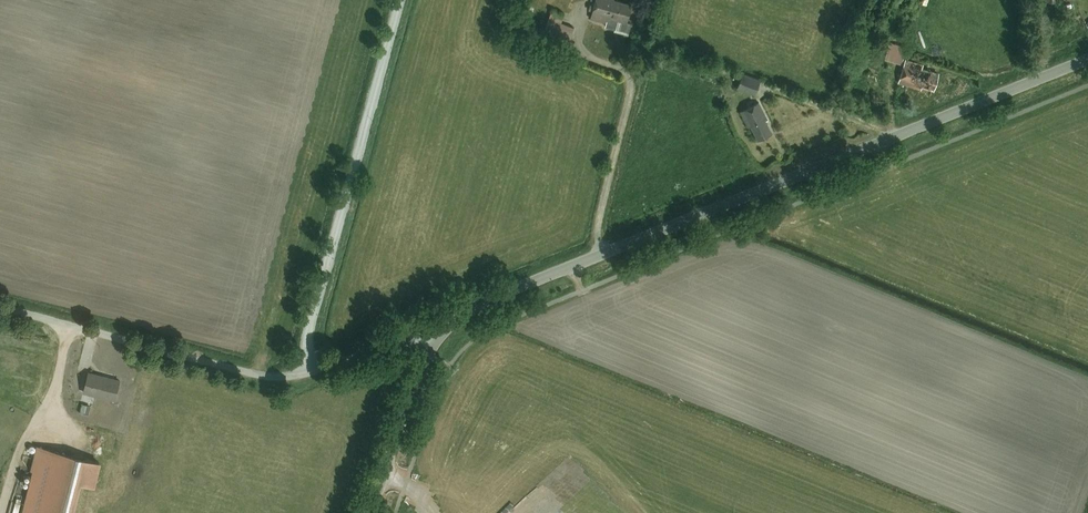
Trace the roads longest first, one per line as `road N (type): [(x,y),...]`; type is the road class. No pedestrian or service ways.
road 1 (secondary): [(434,347),(497,296),(1087,60)]
road 2 (unclassified): [(314,369),(309,325),(394,0)]
road 3 (unclassified): [(314,369),(268,376),(0,308)]
road 4 (secondary): [(371,512),(434,347)]
road 5 (unclassified): [(434,347),(394,343),(314,369)]

